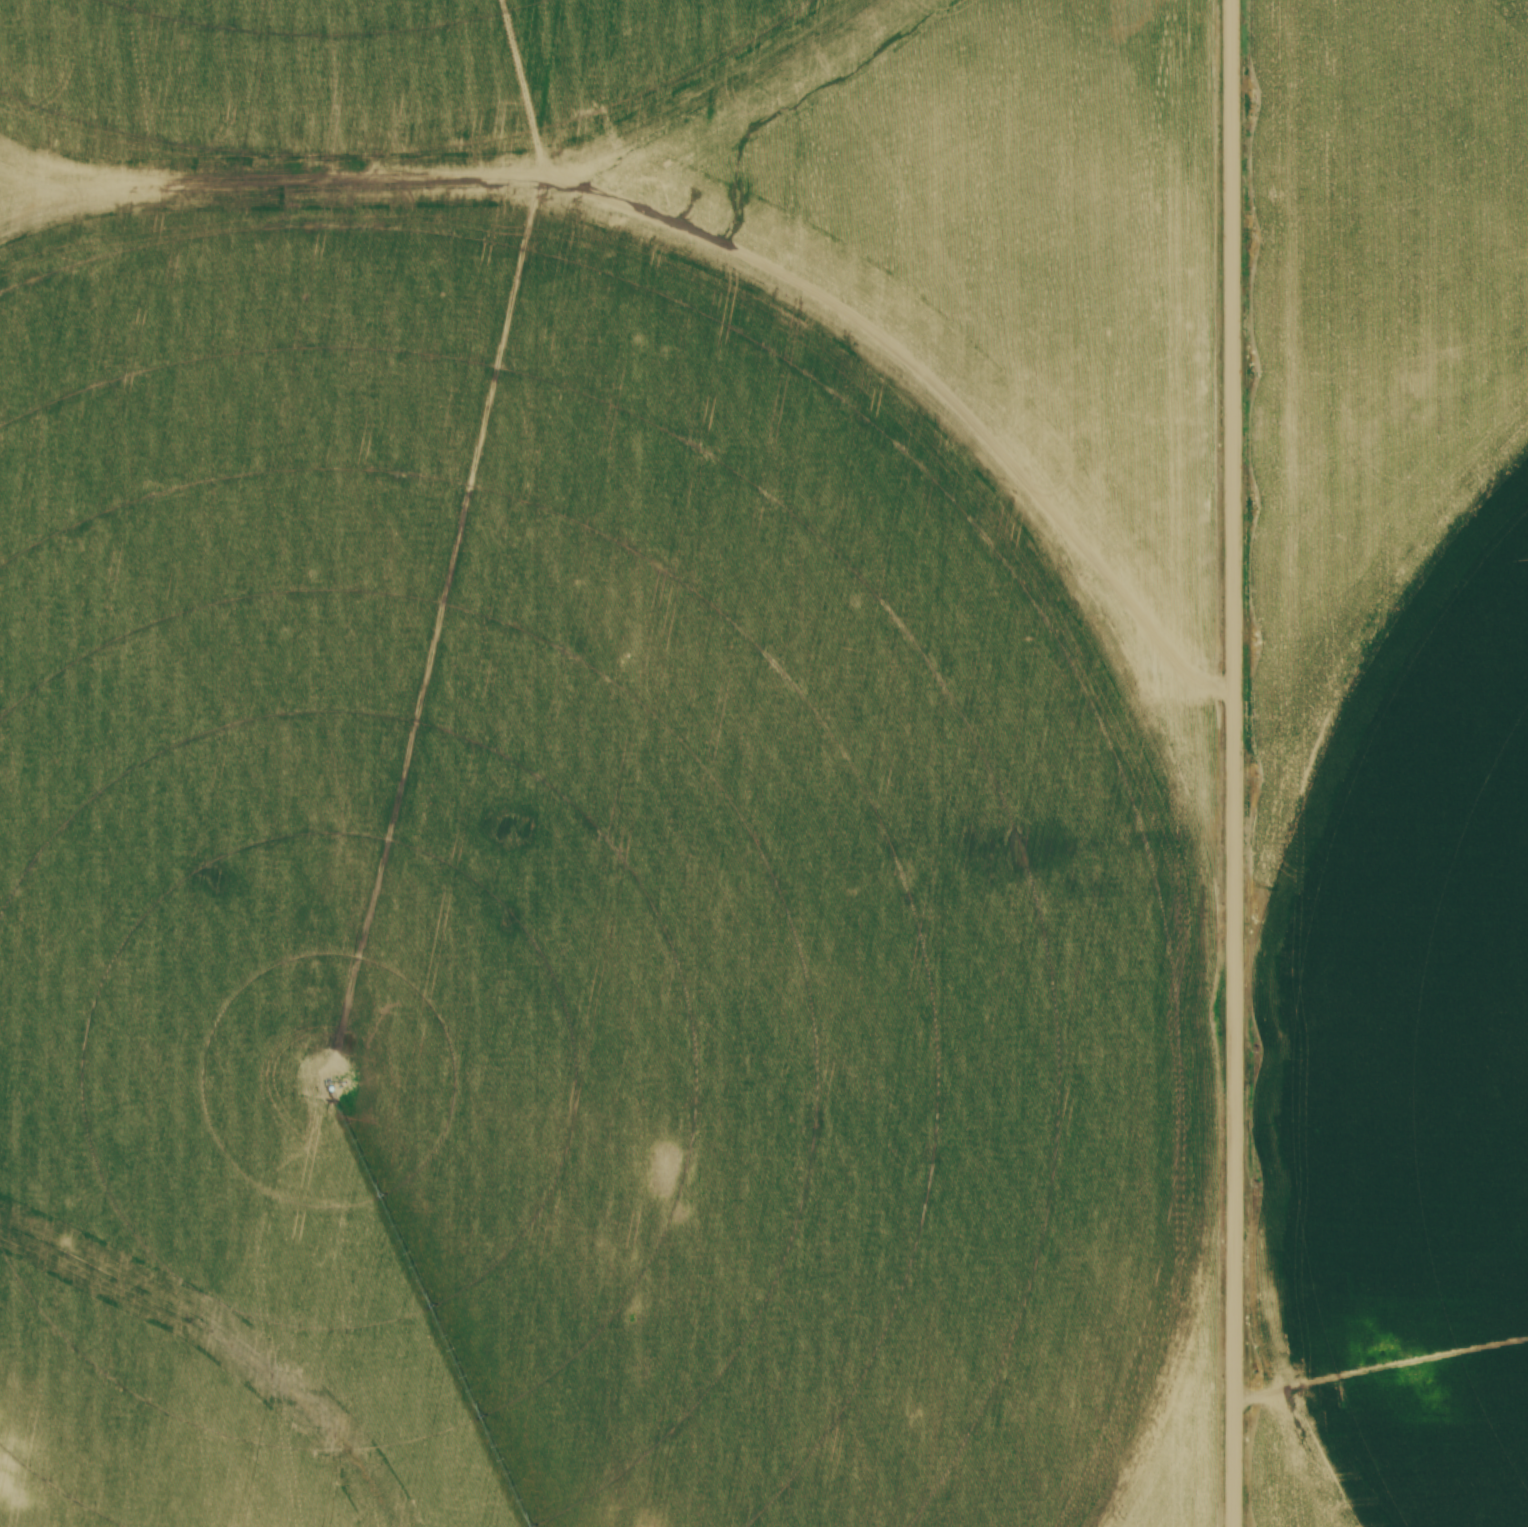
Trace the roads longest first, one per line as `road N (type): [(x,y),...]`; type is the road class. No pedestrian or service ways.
road 1 (tertiary): [(1231,1526),(1232,0)]

